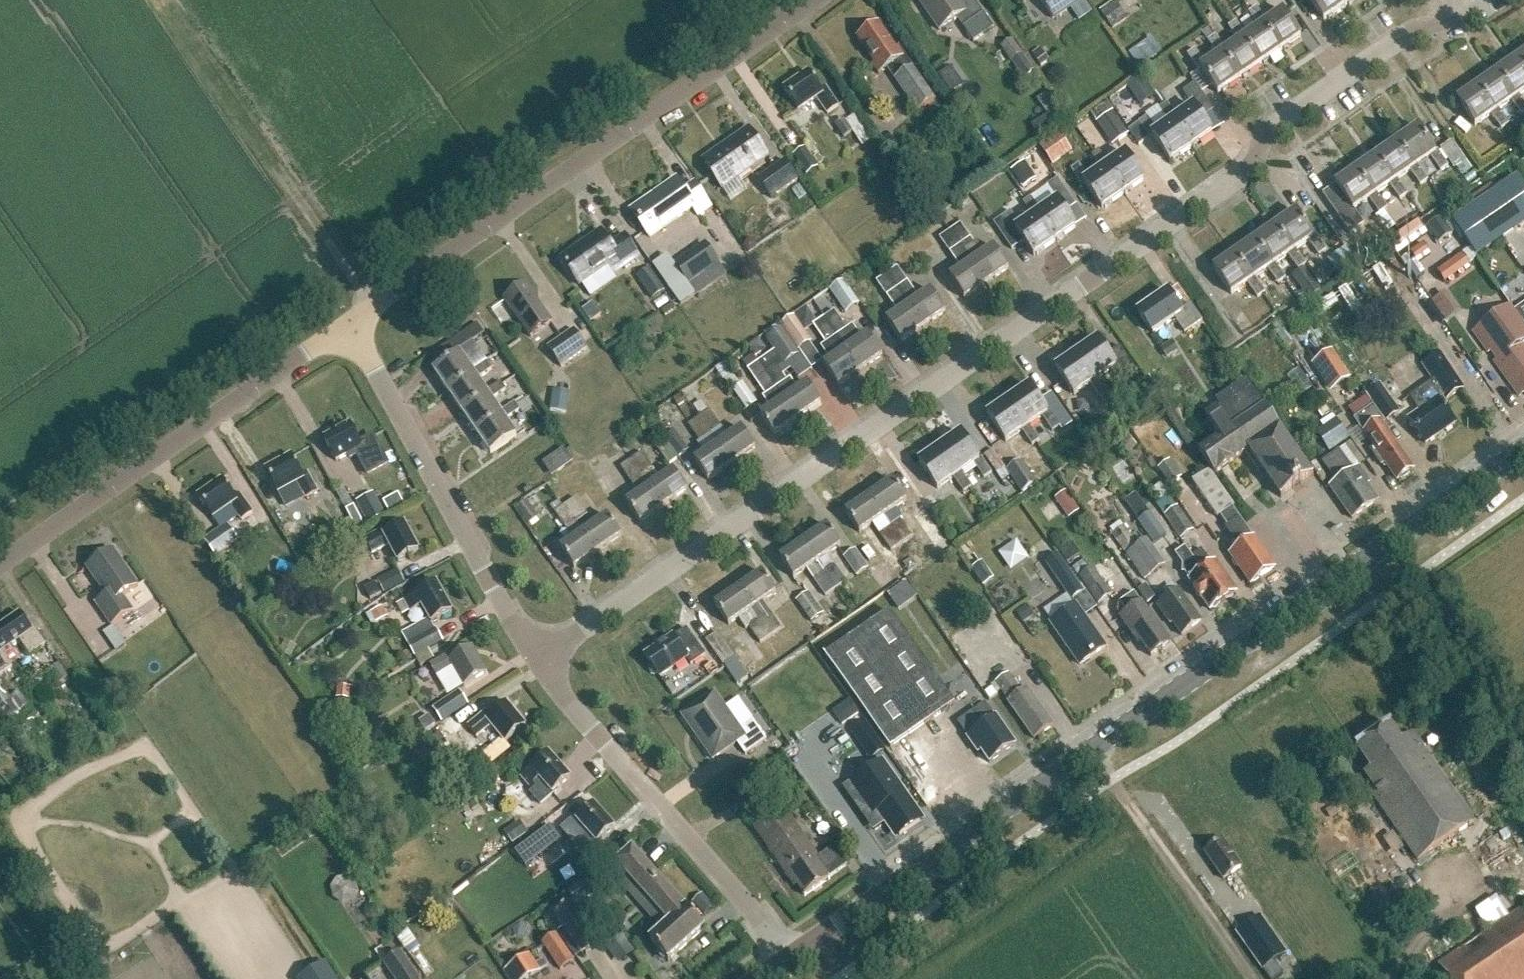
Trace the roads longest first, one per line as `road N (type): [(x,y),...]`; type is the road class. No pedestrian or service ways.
road 1 (residential): [(537,658),(1249,170),(1280,121),(1420,29),(1469,19),(1492,0)]
road 2 (tertiary): [(786,957),(1523,445)]
road 3 (residential): [(352,321),(815,0)]
road 4 (residential): [(0,565),(352,321)]
road 5 (residential): [(786,957),(537,658)]
road 6 (residential): [(537,658),(352,321)]

